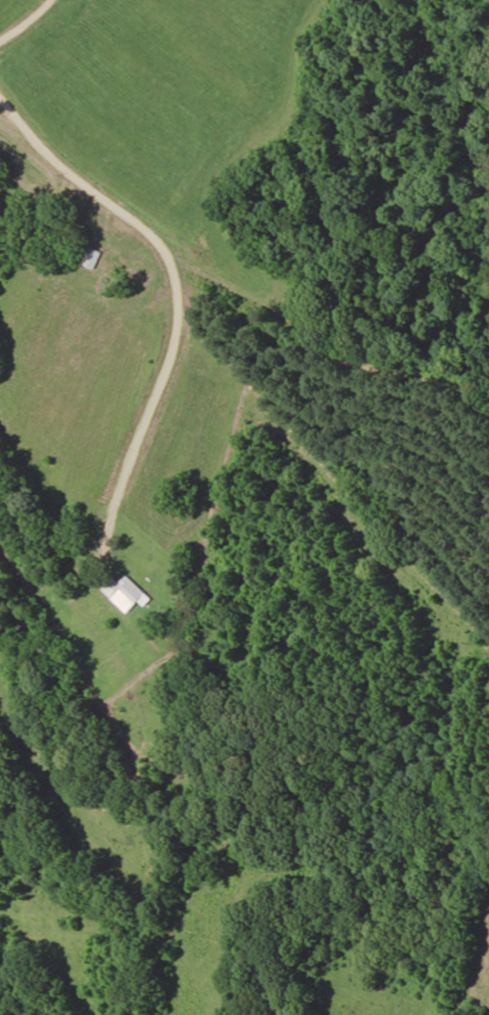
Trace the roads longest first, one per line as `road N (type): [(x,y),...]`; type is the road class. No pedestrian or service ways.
road 1 (residential): [(488,618),(371,469),(326,367),(63,129),(0,109)]
road 2 (residential): [(488,732),(346,725),(161,669),(0,583)]

